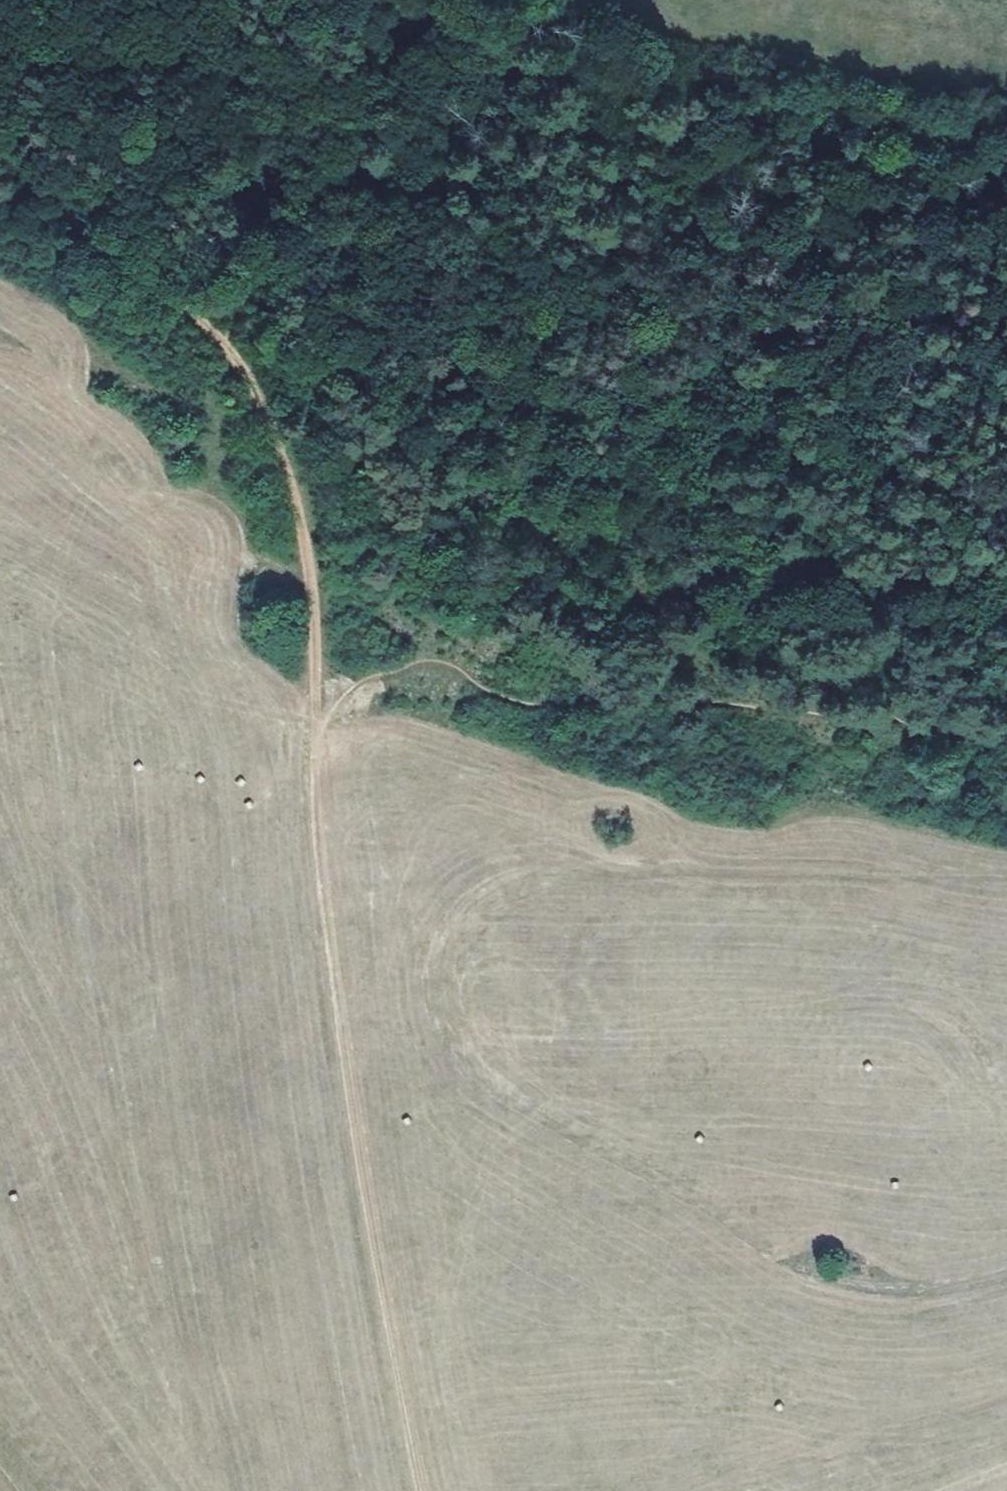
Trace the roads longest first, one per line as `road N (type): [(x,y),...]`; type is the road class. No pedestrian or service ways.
road 1 (track): [(0,146),(223,340),(276,417),(309,558),(366,1121),(437,1490)]
road 2 (track): [(893,1490),(1006,1444)]

